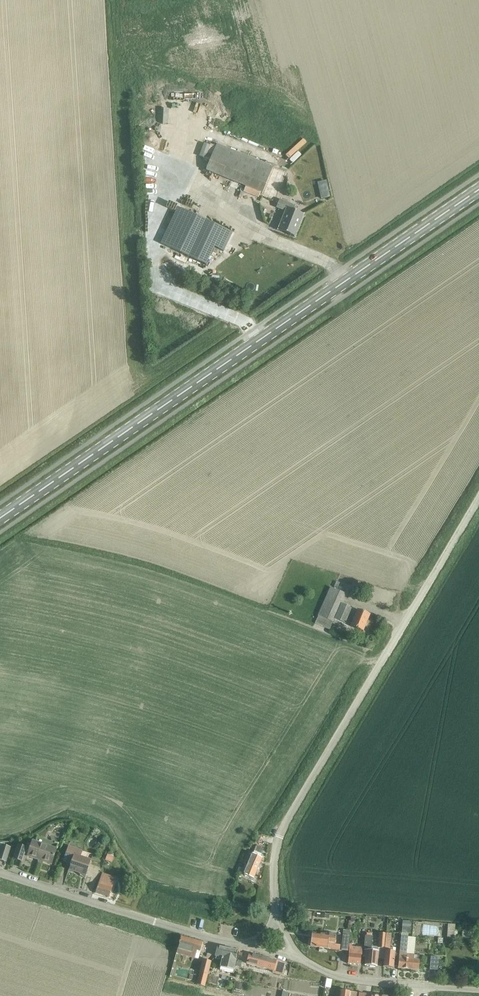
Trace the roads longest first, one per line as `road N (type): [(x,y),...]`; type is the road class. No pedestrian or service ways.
road 1 (secondary): [(0,519),(478,190)]
road 2 (unclassified): [(478,498),(278,838),(275,915)]
road 3 (unclassified): [(245,943),(0,872)]
road 4 (unclassified): [(478,989),(329,972),(297,956)]

